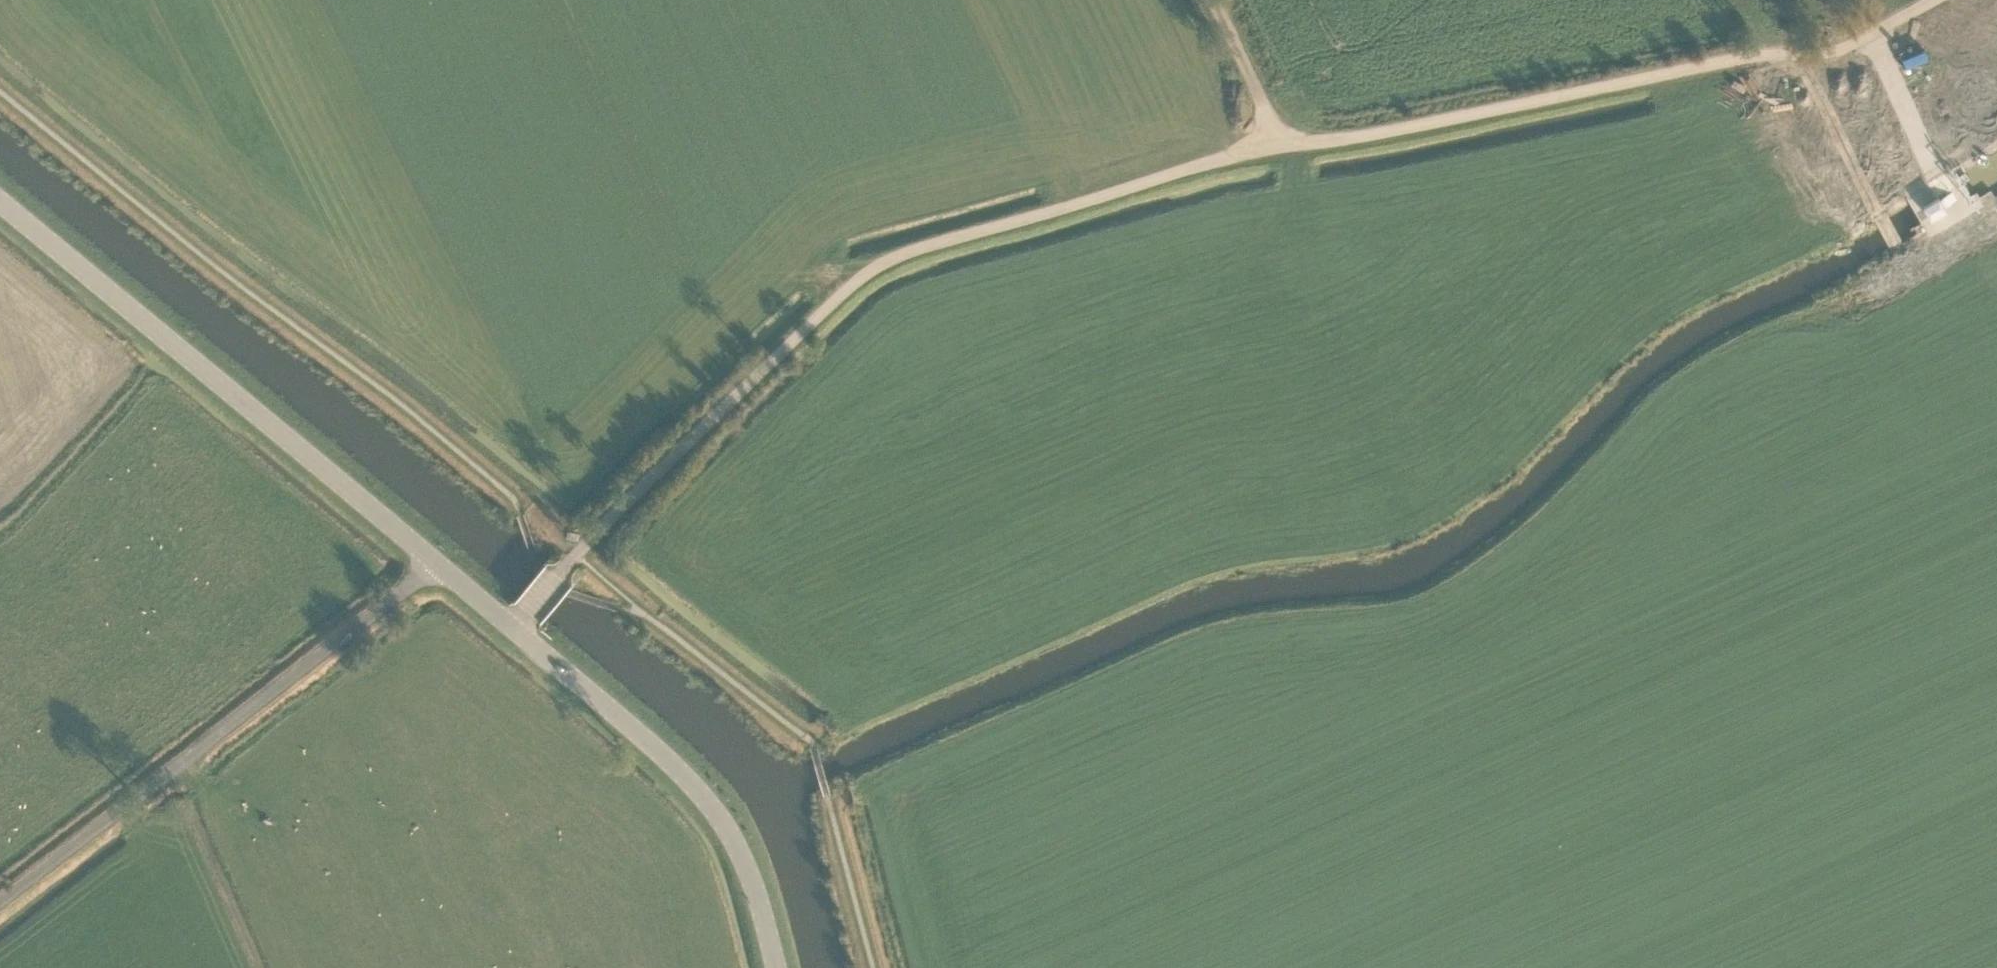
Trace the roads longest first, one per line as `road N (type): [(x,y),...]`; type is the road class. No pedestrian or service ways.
road 1 (unclassified): [(514,627),(603,526),(875,271),(1221,163),(1726,57),(1835,49),(1936,0)]
road 2 (secondary): [(438,563),(0,199)]
road 3 (unclassified): [(0,901),(438,563)]
road 4 (secondary): [(776,967),(754,885),(719,816),(681,771),(514,627)]
road 5 (track): [(1282,151),(1208,0)]

